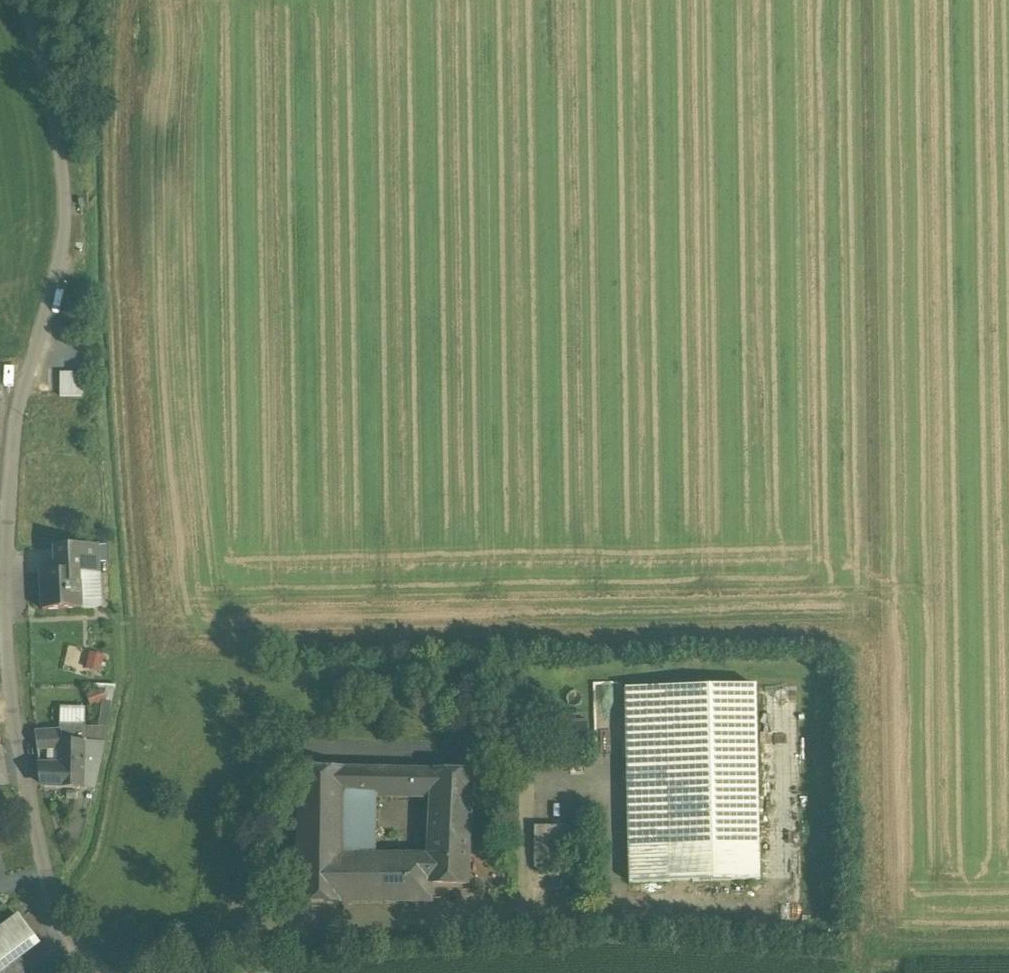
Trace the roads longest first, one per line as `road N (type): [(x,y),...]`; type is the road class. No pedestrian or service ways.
road 1 (residential): [(24,0),(61,141),(65,226),(12,413),(6,587),(15,729),(71,939),(108,972)]
road 2 (track): [(230,925),(256,932),(530,923)]
road 3 (track): [(878,972),(878,966),(1008,964)]

